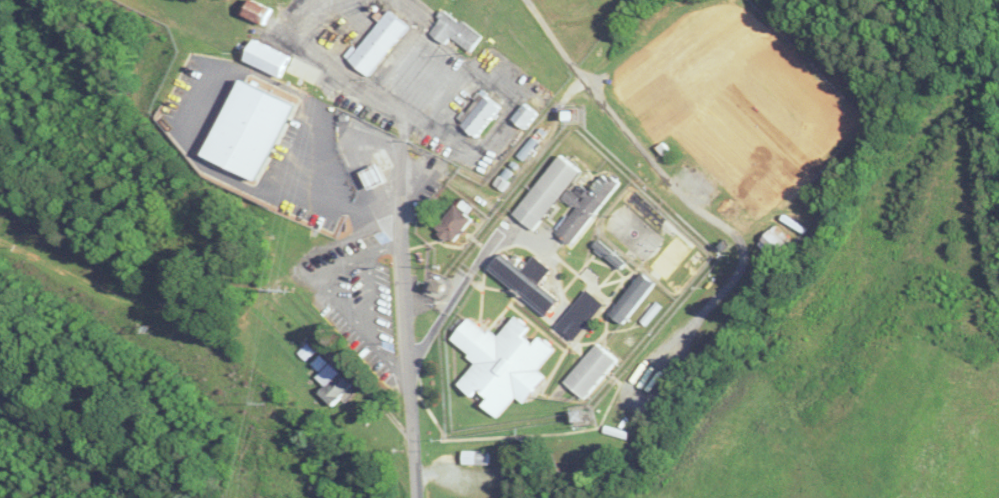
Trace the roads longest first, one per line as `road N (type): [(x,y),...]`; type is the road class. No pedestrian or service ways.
road 1 (residential): [(417,497),(400,147)]

